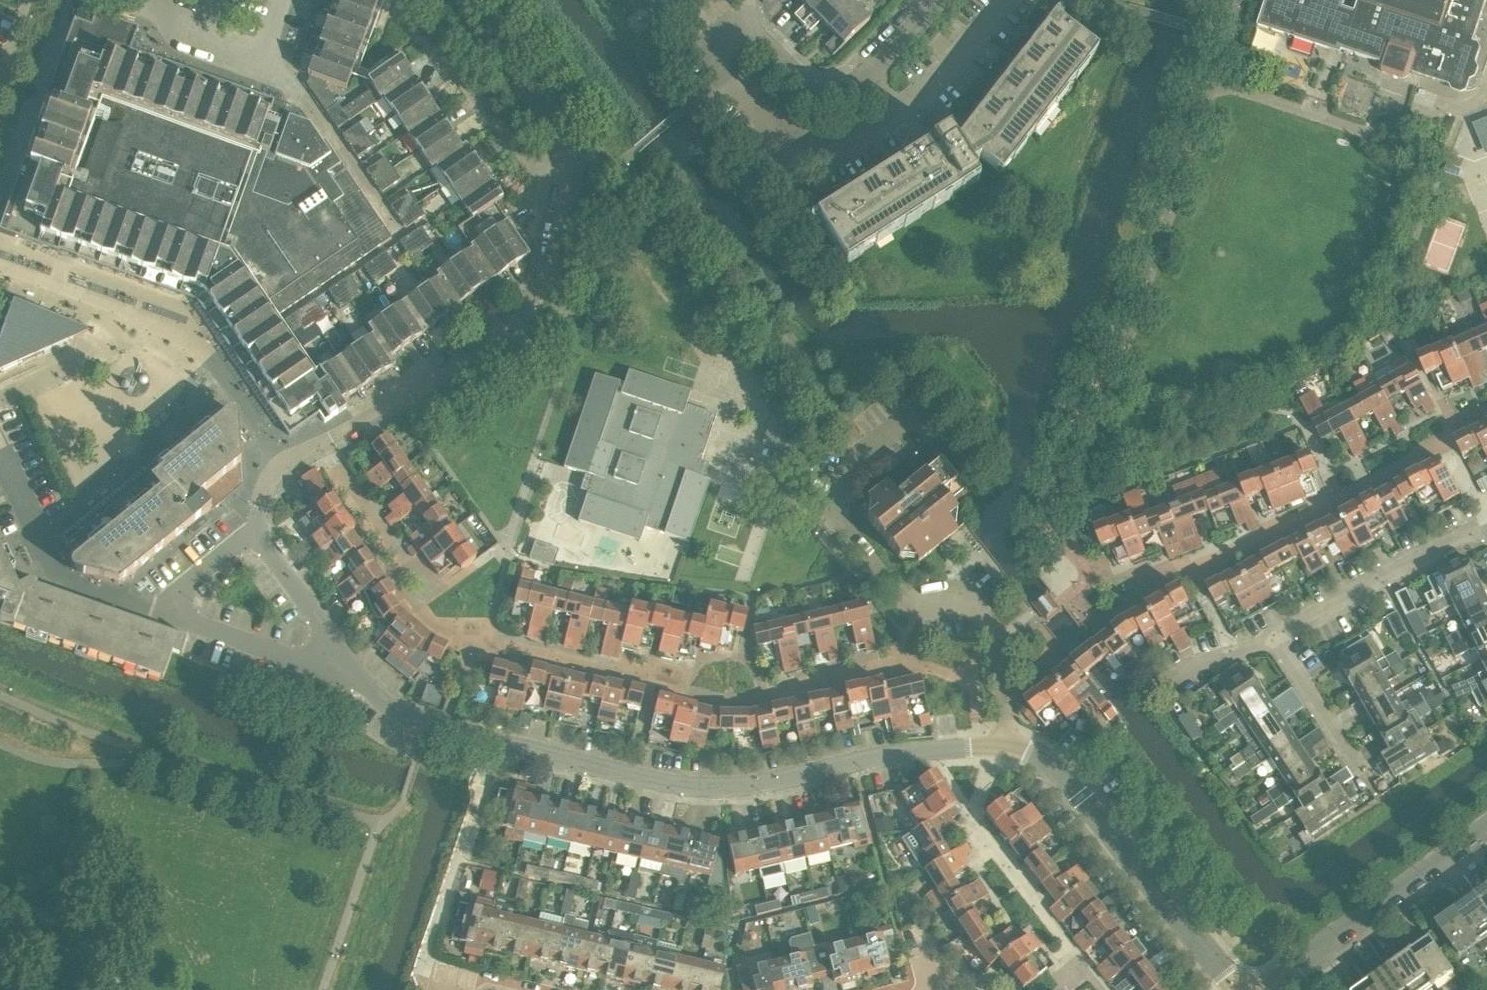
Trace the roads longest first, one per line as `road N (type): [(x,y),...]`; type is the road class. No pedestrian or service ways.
road 1 (tertiary): [(256,536),(280,471),(510,322),(535,297),(562,208),(562,148),(458,0)]
road 2 (tertiary): [(1007,743),(897,752),(745,789),(685,790),(429,726),(357,676)]
road 3 (residential): [(1007,743),(999,639),(973,602),(903,600),(841,526),(838,506),(851,465),(917,408)]
road 4 (tertiary): [(1235,989),(1044,758),(1007,743)]
road 5 (residential): [(752,26),(725,36),(711,63),(797,154),(831,154),(902,106)]
road 6 (residential): [(1486,821),(1261,989)]
road 7 (residential): [(164,616),(58,583),(0,465)]
road 8 (residential): [(1279,641),(1486,523)]
road 9 (residential): [(357,676),(164,616)]
road 10 (residential): [(0,402),(158,322)]
road 11 (tertiary): [(357,676),(256,536)]
road 12 (residential): [(1368,778),(1279,641)]
road 13 (residential): [(869,71),(853,84),(808,86),(752,26)]
road 14 (residential): [(902,106),(940,75),(1003,0)]
road 15 (residential): [(164,616),(256,536)]

